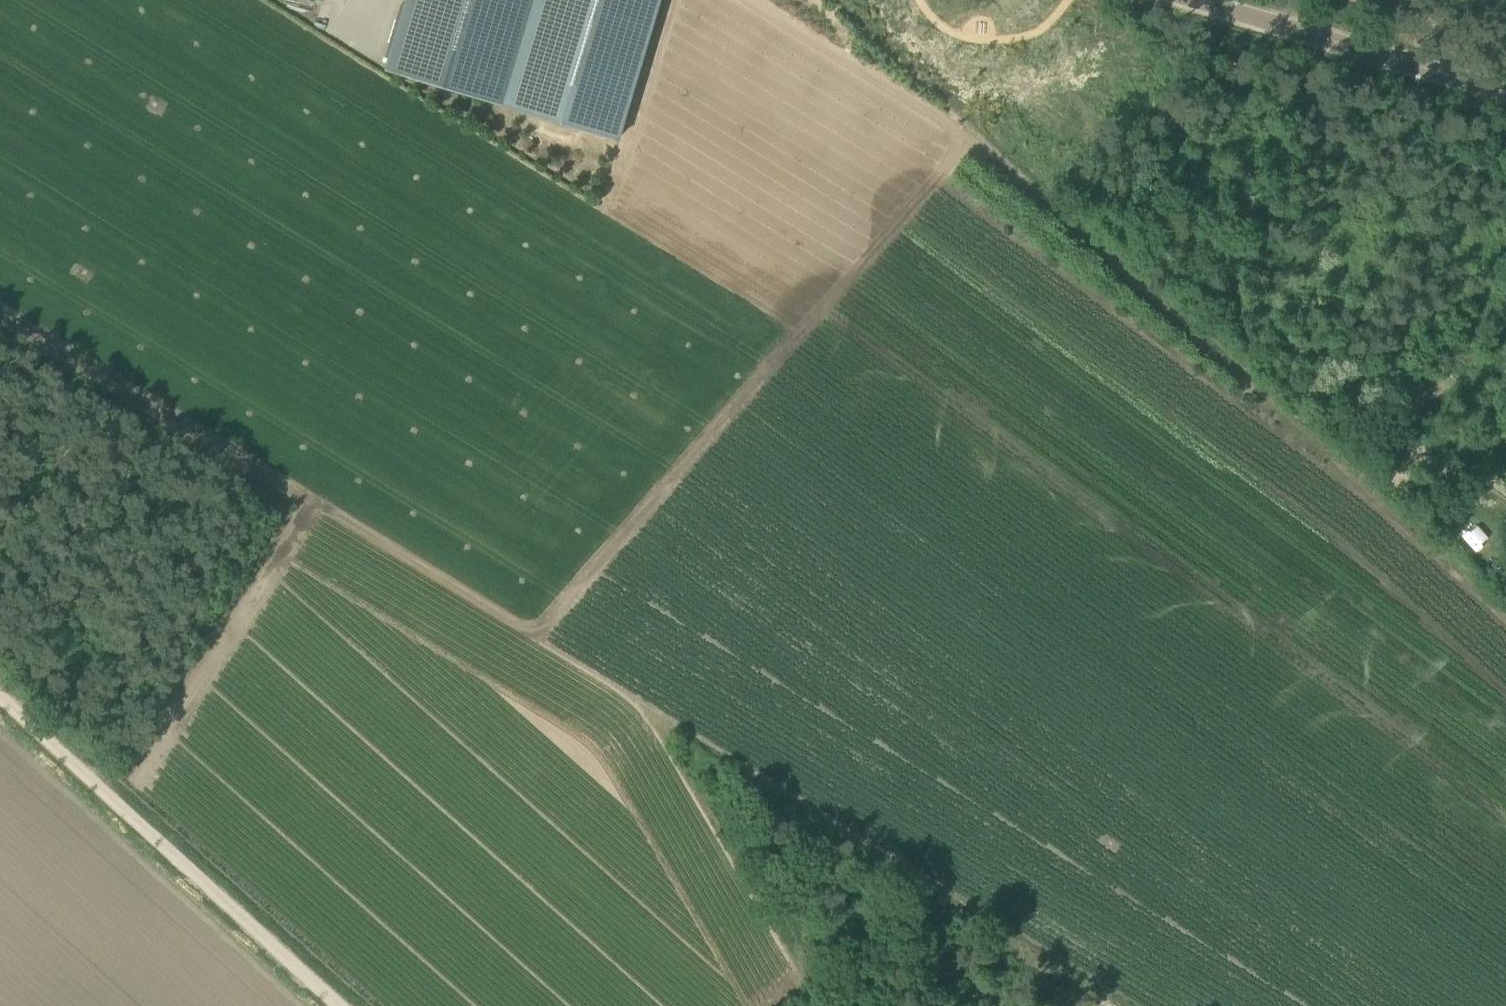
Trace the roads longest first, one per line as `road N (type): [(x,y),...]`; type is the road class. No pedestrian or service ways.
road 1 (track): [(0,314),(545,642),(938,866)]
road 2 (track): [(338,1005),(0,702)]
road 3 (tertiary): [(1505,92),(1191,0)]

